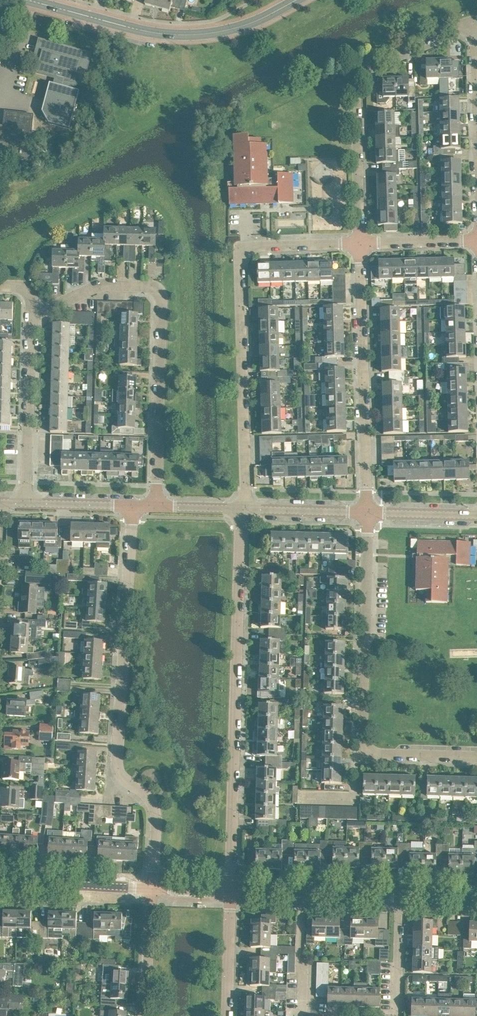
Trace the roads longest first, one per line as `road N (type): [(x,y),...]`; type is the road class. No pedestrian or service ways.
road 1 (residential): [(152,888),(155,810),(117,761),(133,506)]
road 2 (residential): [(231,892),(243,509)]
road 3 (residential): [(243,509),(241,254),(253,246),(360,243)]
road 4 (residential): [(476,757),(366,750),(367,513)]
road 5 (residential): [(156,507),(160,298),(144,286),(107,285),(31,311)]
road 6 (residential): [(360,243),(358,71),(475,20)]
road 7 (secondary): [(297,0),(237,28),(183,36),(27,0)]
road 8 (residential): [(367,513),(360,243)]
road 9 (residential): [(26,503),(31,311)]
road 10 (tertiary): [(152,888),(0,878)]
road 11 (residential): [(144,1015),(152,888)]
road 12 (unclassified): [(367,513),(243,509)]
road 13 (residential): [(227,1015),(231,892)]
road 14 (residential): [(307,1015),(301,894)]

